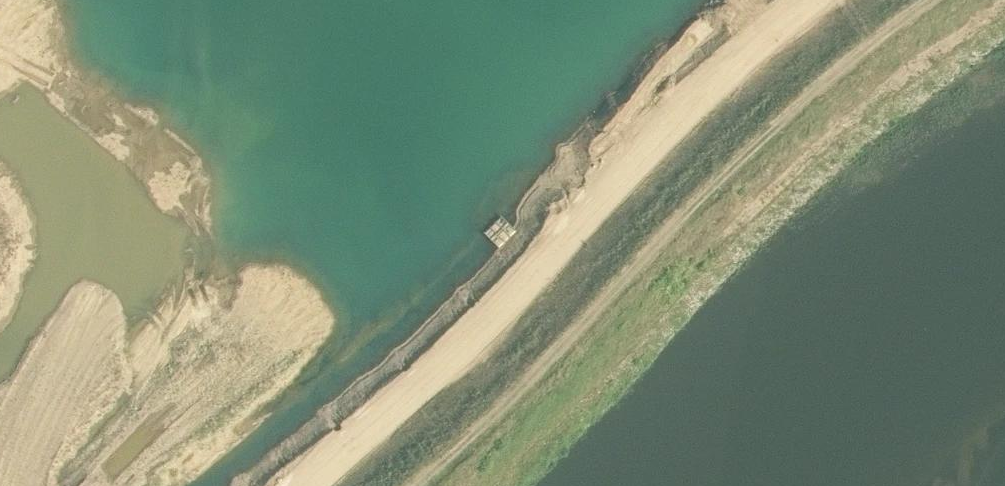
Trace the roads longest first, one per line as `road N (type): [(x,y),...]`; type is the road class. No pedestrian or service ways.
road 1 (track): [(945,0),(779,126),(556,357),(415,485)]
road 2 (track): [(297,485),(503,309),(809,0)]

